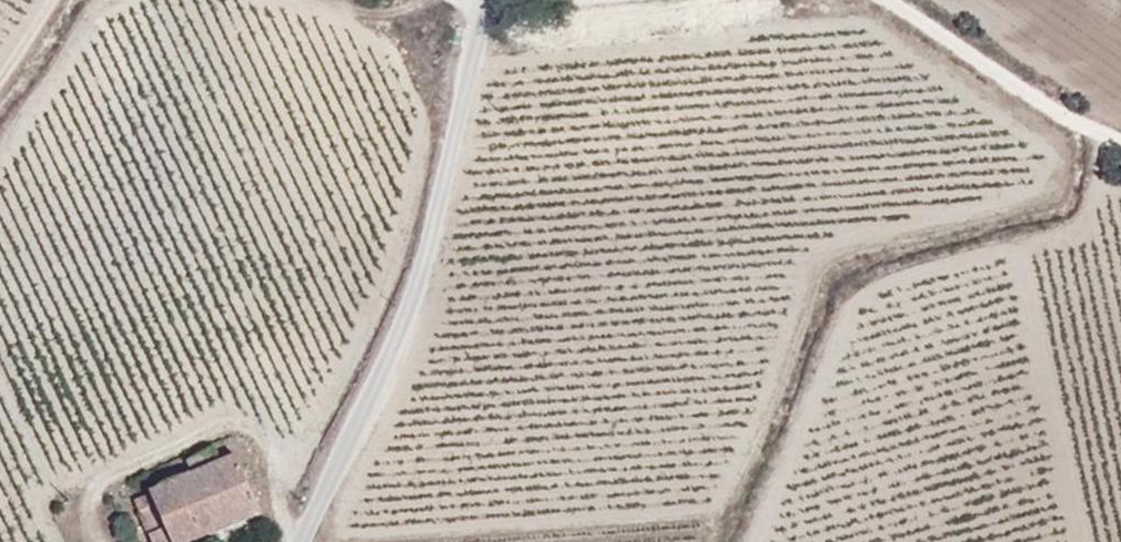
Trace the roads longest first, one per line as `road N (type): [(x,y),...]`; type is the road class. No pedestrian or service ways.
road 1 (unclassified): [(487,6),(450,211),(397,352),(309,541)]
road 2 (track): [(1120,140),(1066,115),(892,0)]

